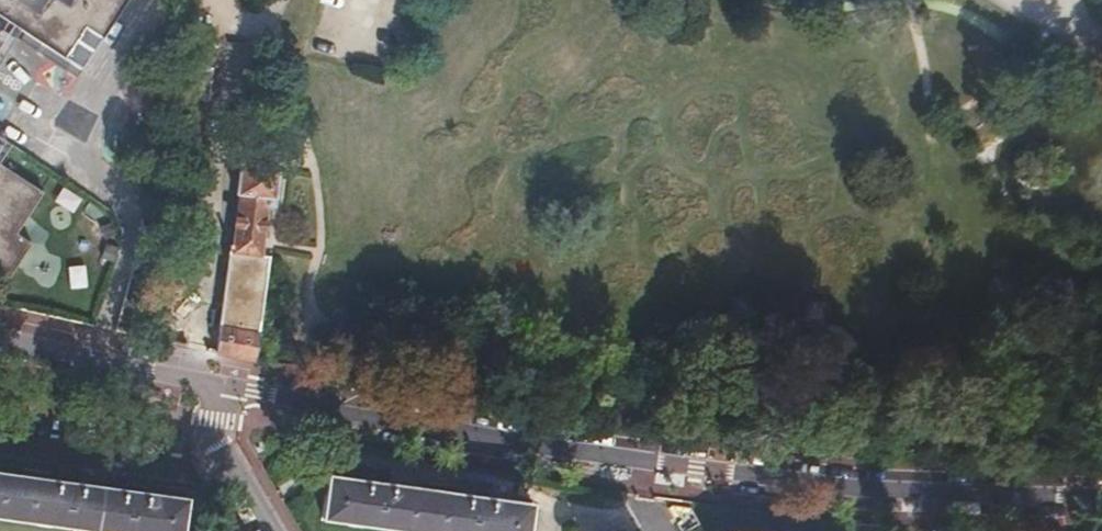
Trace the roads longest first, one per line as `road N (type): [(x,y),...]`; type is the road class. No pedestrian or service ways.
road 1 (residential): [(1101,487),(829,477),(507,436),(178,367)]
road 2 (residential): [(271,530),(178,367)]
road 3 (residential): [(178,367),(0,325)]

